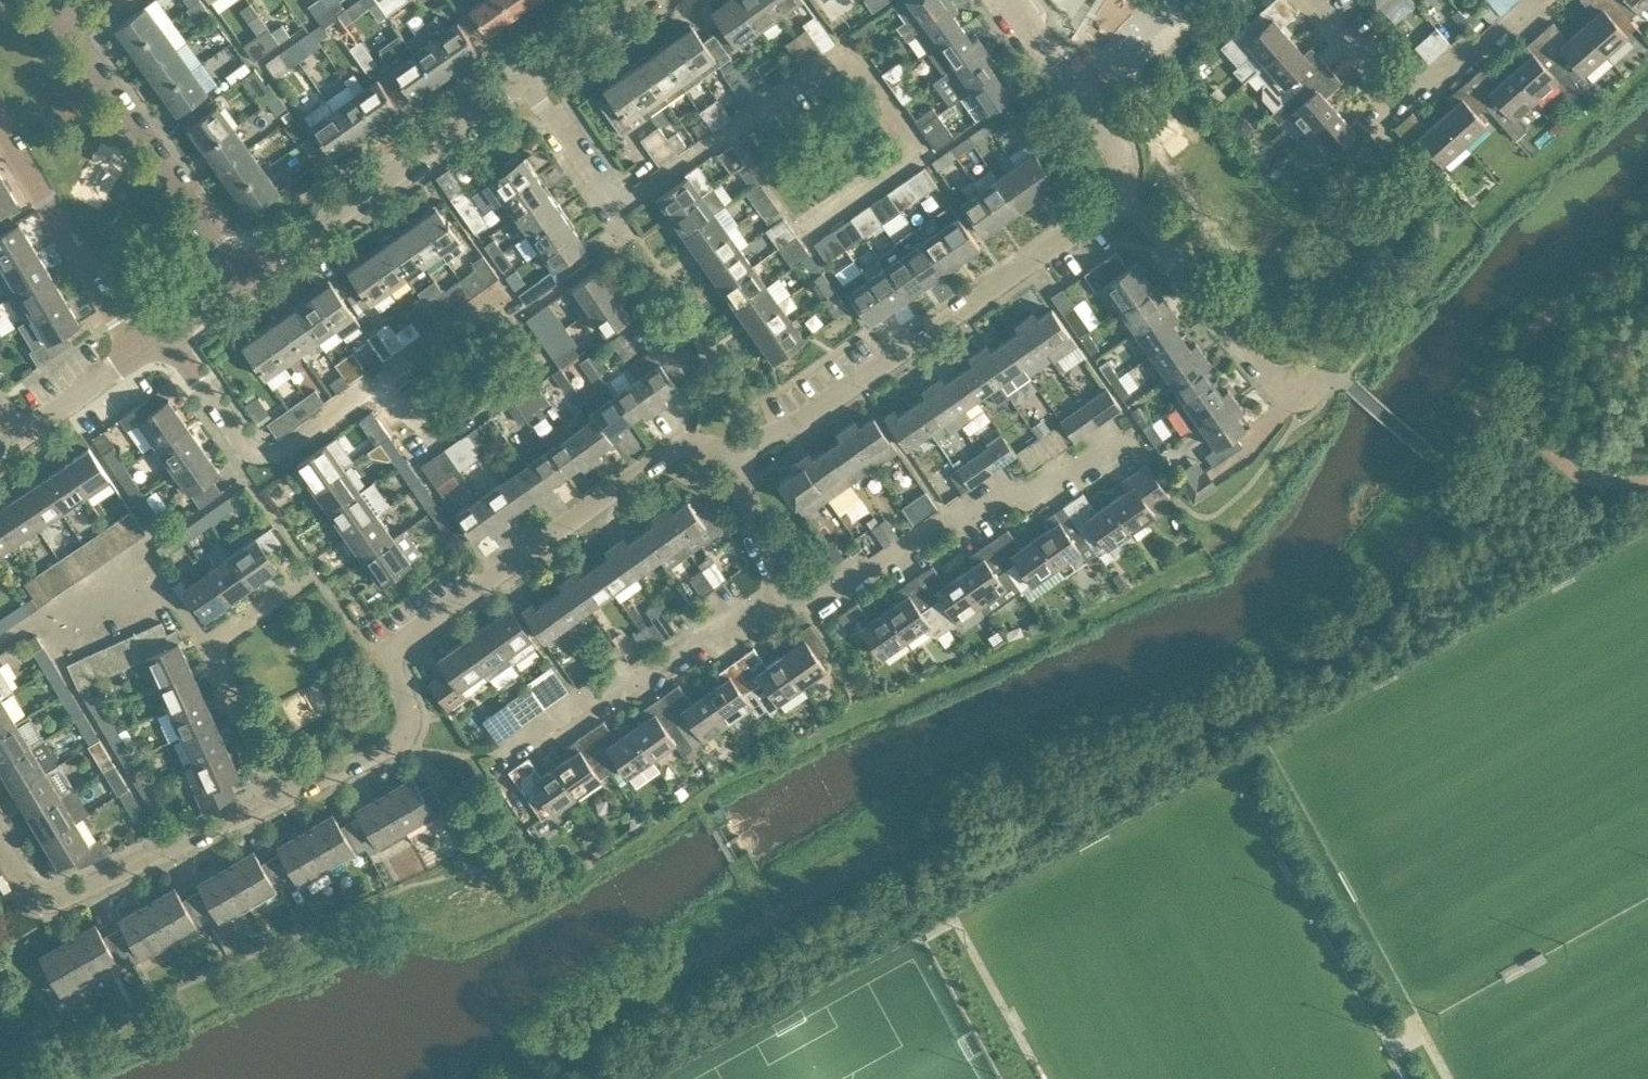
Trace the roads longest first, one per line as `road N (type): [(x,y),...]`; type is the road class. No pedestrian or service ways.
road 1 (residential): [(803,235),(904,169),(912,149),(908,131),(853,61),(833,64),(634,203),(618,206),(525,81)]
road 2 (residential): [(735,449),(669,450),(404,639),(393,661),(408,720),(404,735),(278,798)]
road 3 (residential): [(1114,195),(1093,218),(802,421),(735,449)]
road 4 (residential): [(785,587),(836,599),(999,494),(1046,488),(1134,431)]
road 5 (residential): [(246,275),(525,81)]
road 6 (residential): [(501,761),(592,698),(638,688),(785,587)]
road 7 (residential): [(278,798),(64,897),(34,895),(0,850)]
road 8 (residential): [(246,275),(57,15)]
road 9 (residential): [(383,388),(291,452),(264,459),(244,443),(168,331)]
road 10 (residential): [(1310,0),(1373,68),(1393,81),(1421,83),(1452,75),(1531,0)]
road 11 (residential): [(278,798),(209,643),(301,577)]
road 12 (unclassified): [(1305,381),(1263,367),(1159,233),(1114,195)]
road 13 (residential): [(135,353),(0,125)]
road 14 (residential): [(383,388),(402,414),(437,434),(519,379),(528,359),(504,319),(481,319)]
road 15 (unclassified): [(1114,195),(1122,176),(1106,132),(1011,0)]
road 16 (residential): [(785,587),(758,542),(735,449)]
road 17 (residential): [(22,436),(135,353)]
road 18 (residential): [(525,81),(639,0)]
road 19 (residential): [(481,319),(383,388)]

